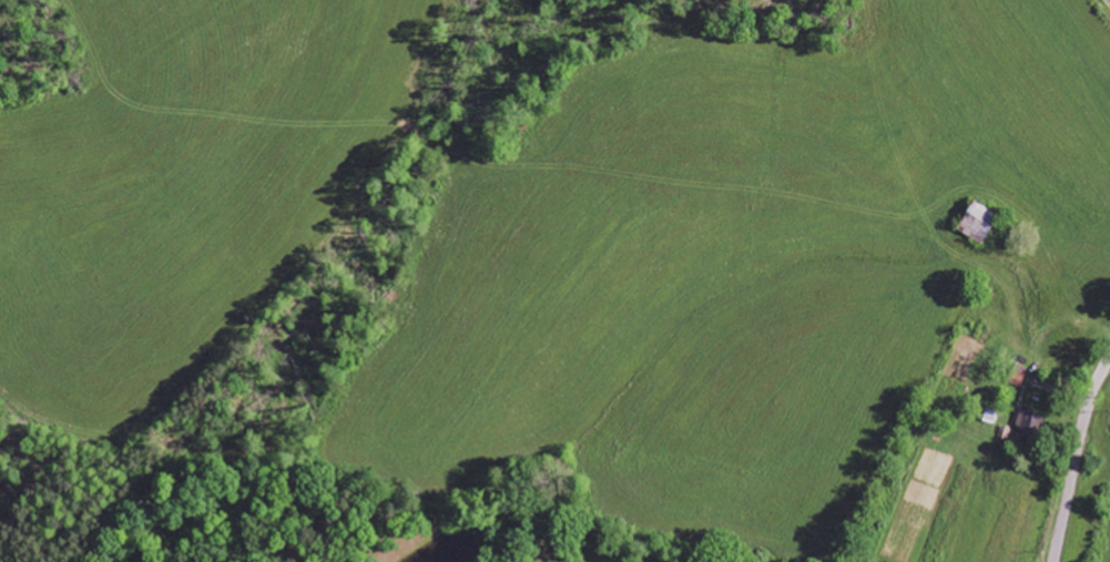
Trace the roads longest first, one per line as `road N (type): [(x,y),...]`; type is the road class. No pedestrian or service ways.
road 1 (residential): [(1109,360),(1086,418),(1055,561)]

